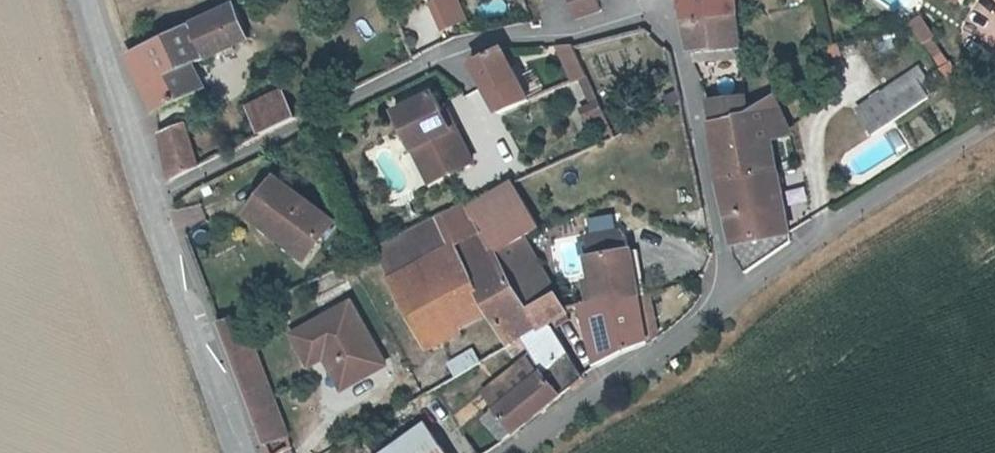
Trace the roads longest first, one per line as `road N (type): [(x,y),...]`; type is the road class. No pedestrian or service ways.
road 1 (residential): [(148,202),(457,54),(670,13),(731,293)]
road 2 (residential): [(994,123),(731,293)]
road 3 (residential): [(731,293),(505,452)]
road 4 (unclassified): [(246,452),(148,202)]
road 5 (unclassified): [(148,202),(84,0)]

